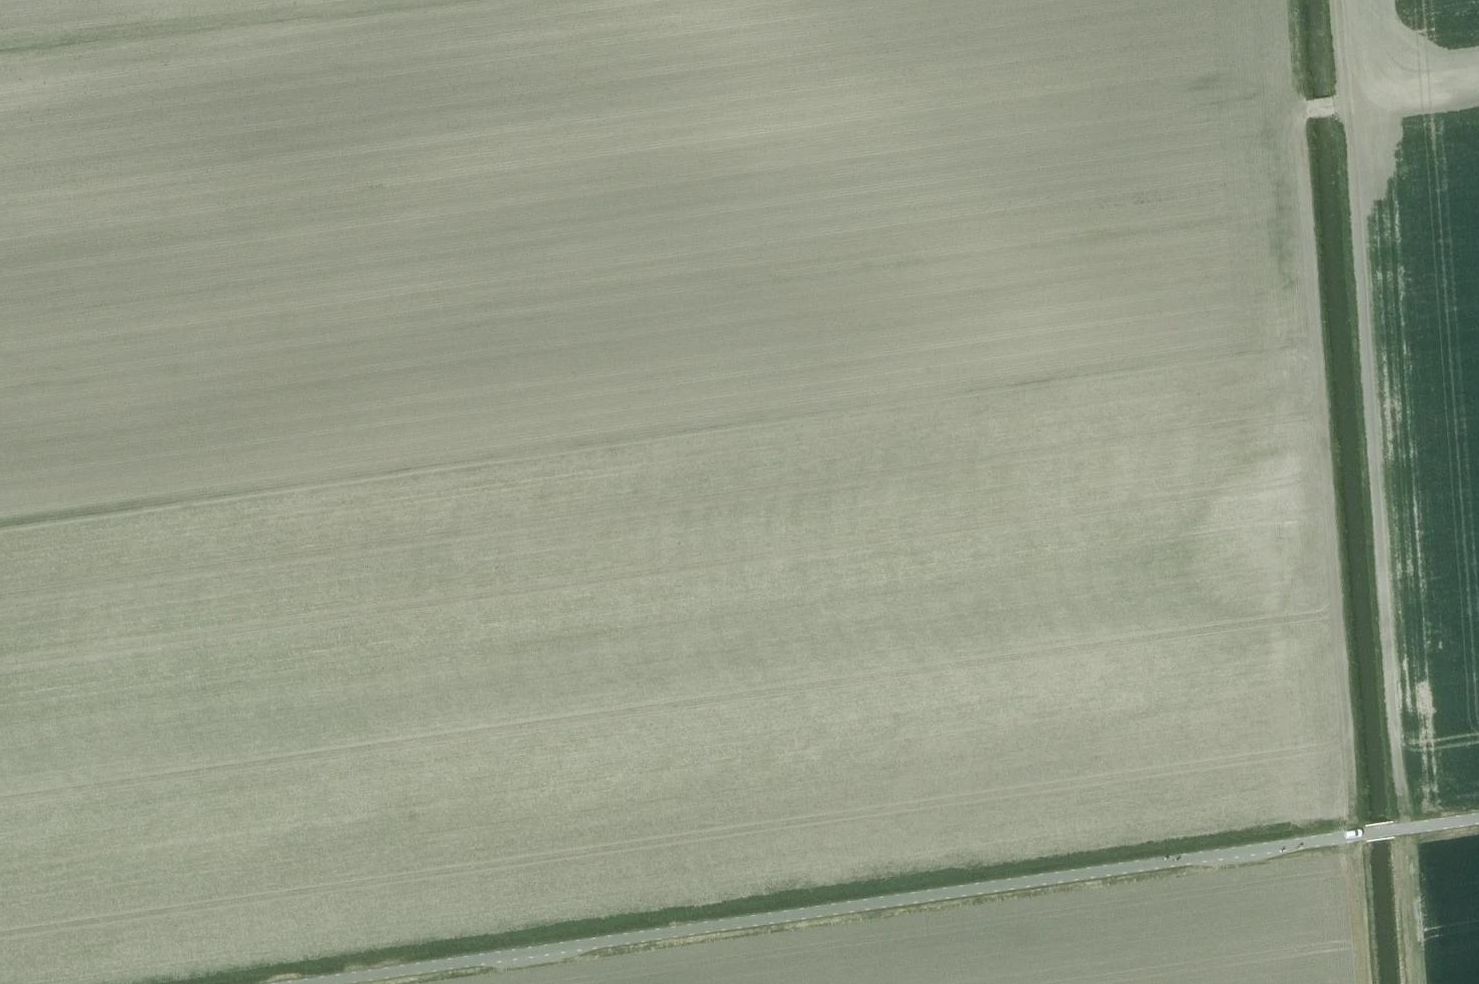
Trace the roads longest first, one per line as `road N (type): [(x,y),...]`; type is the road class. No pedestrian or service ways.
road 1 (unclassified): [(311,983),(1478,819)]
road 2 (track): [(1478,84),(1353,102),(1346,0)]

